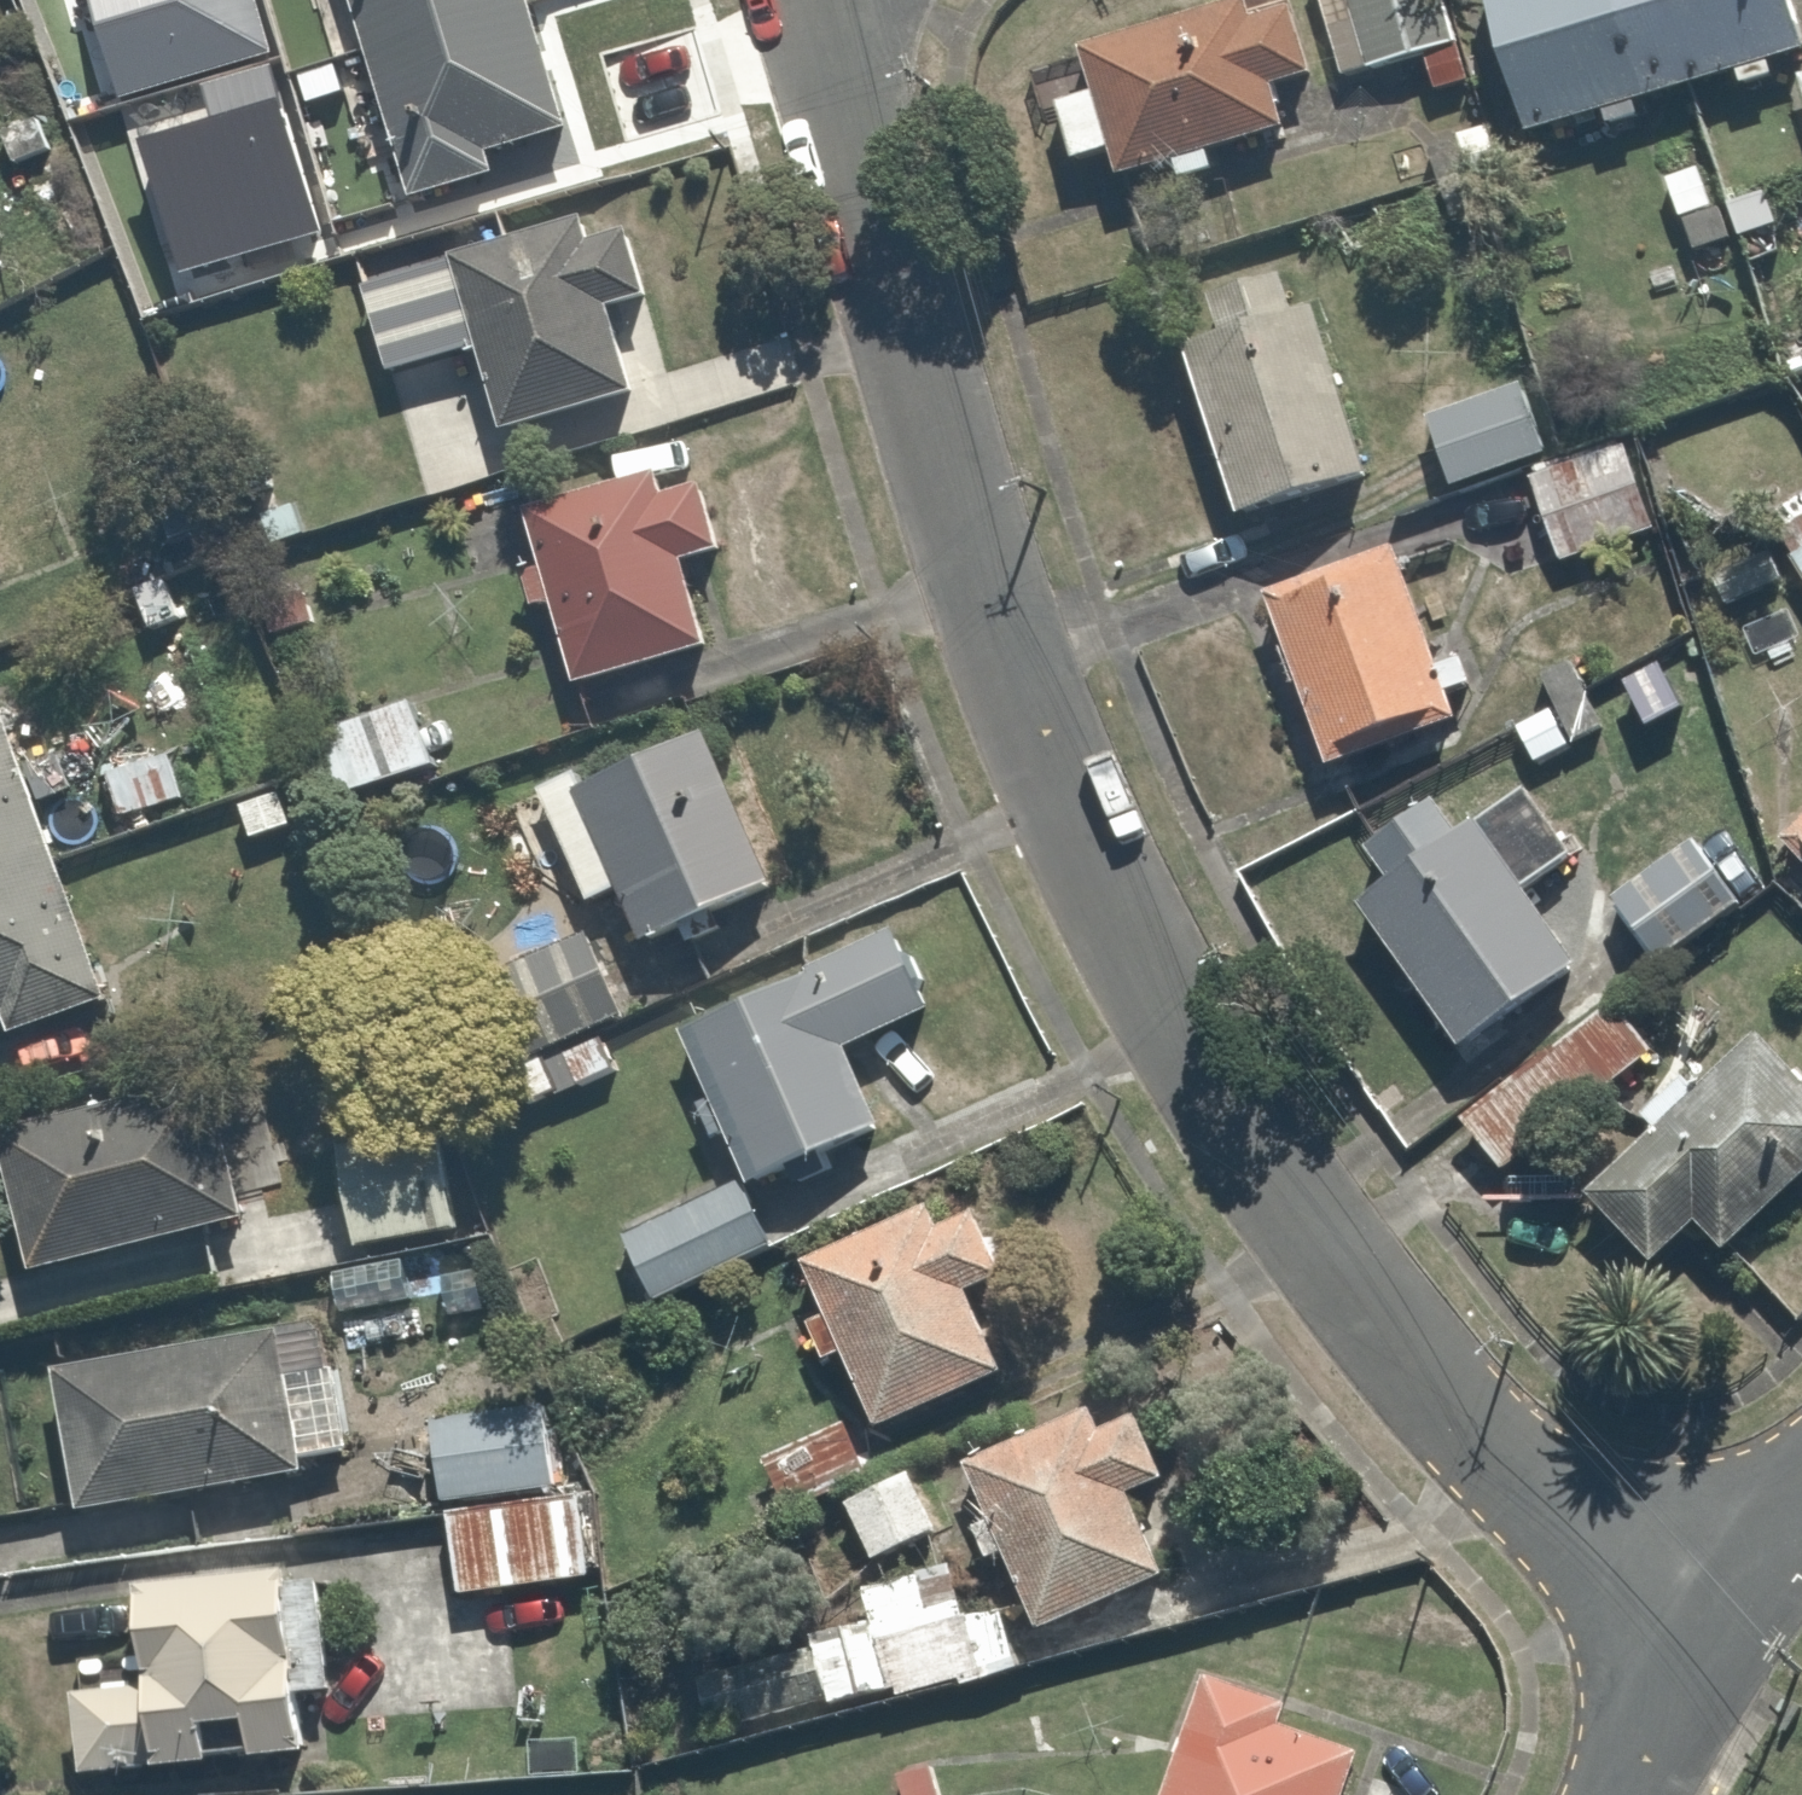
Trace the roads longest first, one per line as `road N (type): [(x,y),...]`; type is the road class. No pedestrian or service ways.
road 1 (residential): [(808,0),(967,555),(1041,752),(1121,926),(1224,1107),(1338,1273),(1456,1418),(1584,1543),(1716,1625)]
road 2 (residential): [(1613,1794),(1716,1625)]
road 3 (residential): [(1716,1625),(1801,1513)]

